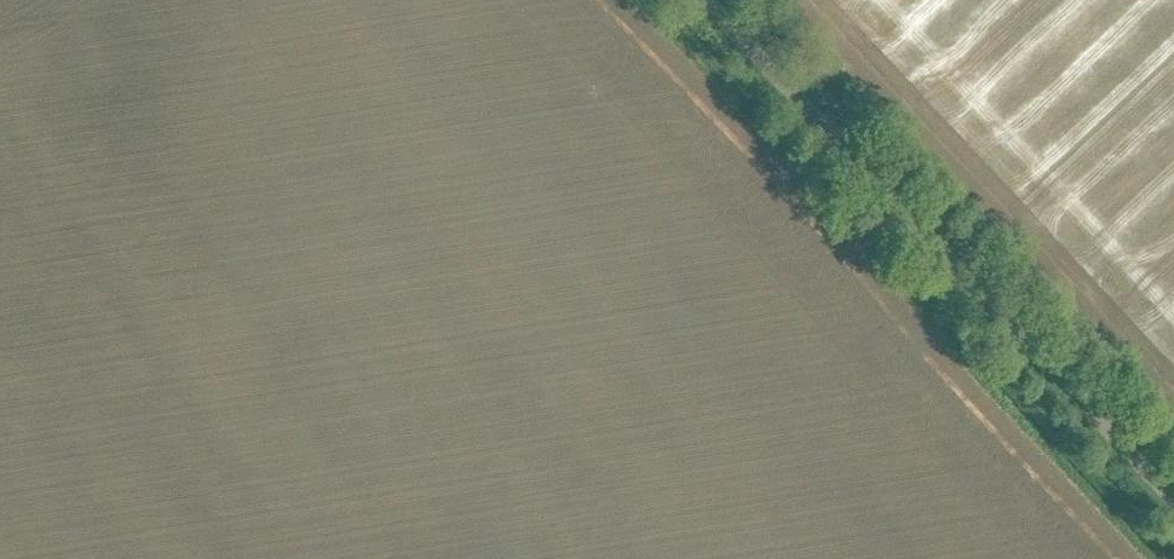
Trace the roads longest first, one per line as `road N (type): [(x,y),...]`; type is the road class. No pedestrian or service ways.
road 1 (unclassified): [(1173,497),(707,0)]

